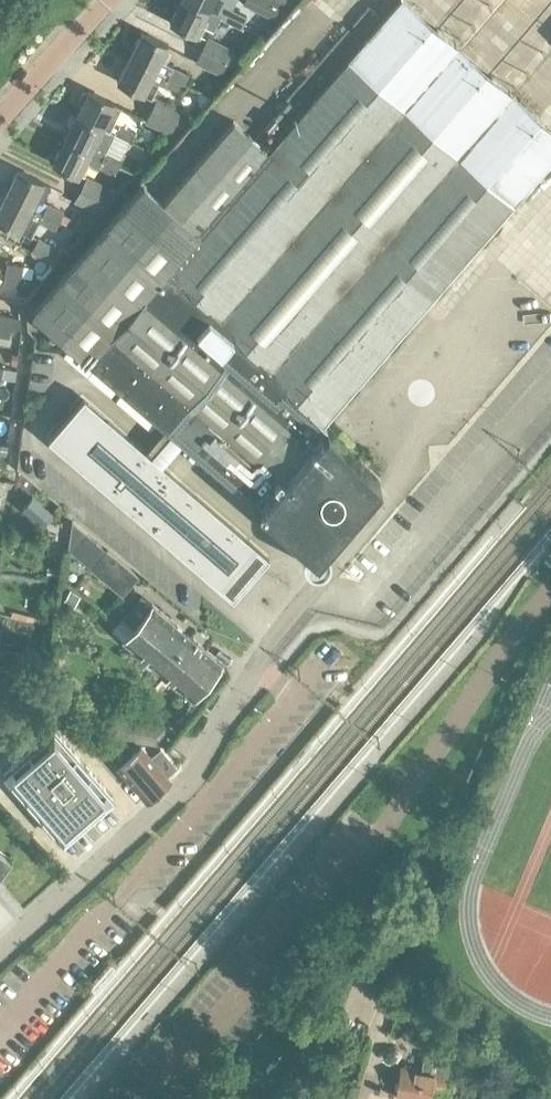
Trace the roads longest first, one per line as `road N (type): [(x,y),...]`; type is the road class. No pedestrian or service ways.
road 1 (unclassified): [(550,594),(508,643),(384,828),(150,1098)]
road 2 (unclassified): [(0,957),(198,774),(265,653)]
road 3 (residential): [(0,120),(111,0)]

